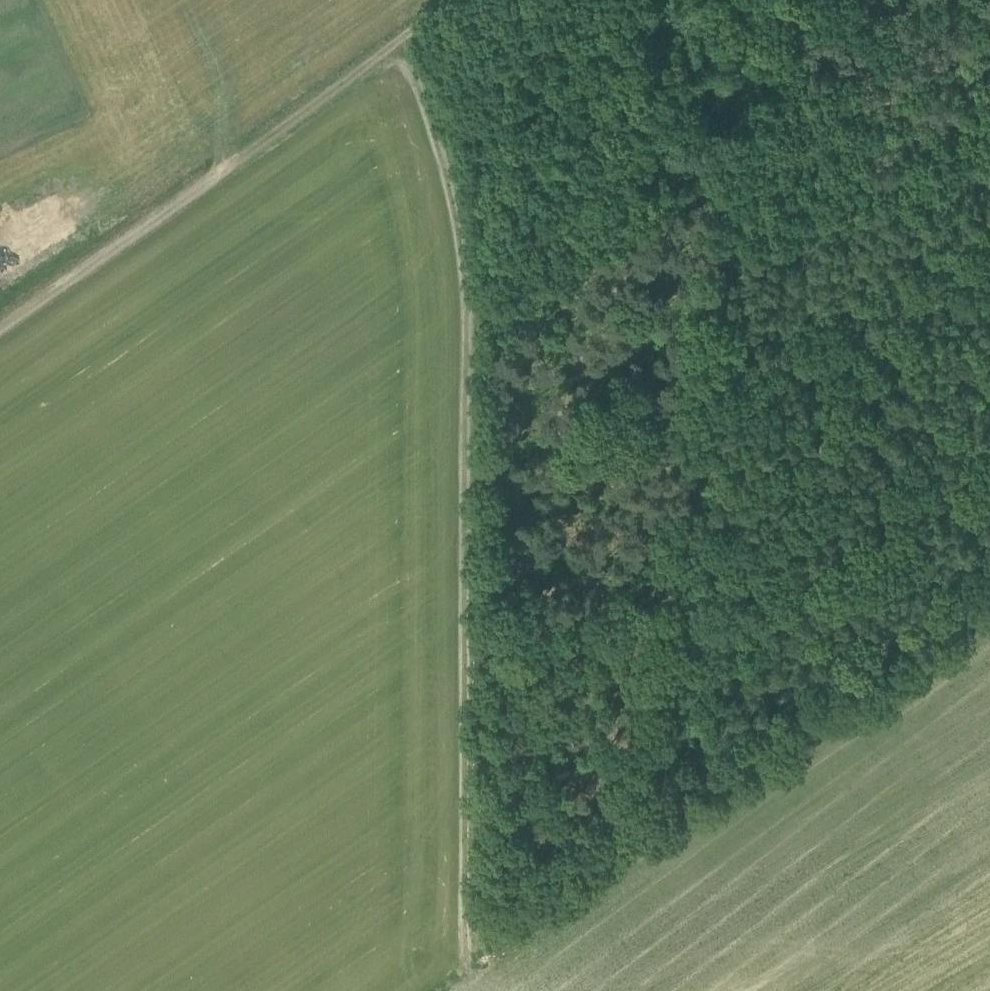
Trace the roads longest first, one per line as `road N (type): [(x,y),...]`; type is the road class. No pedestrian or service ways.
road 1 (track): [(738,0),(669,816)]
road 2 (track): [(459,0),(0,322)]
road 3 (track): [(669,816),(989,580)]
road 4 (track): [(449,990),(669,816)]

